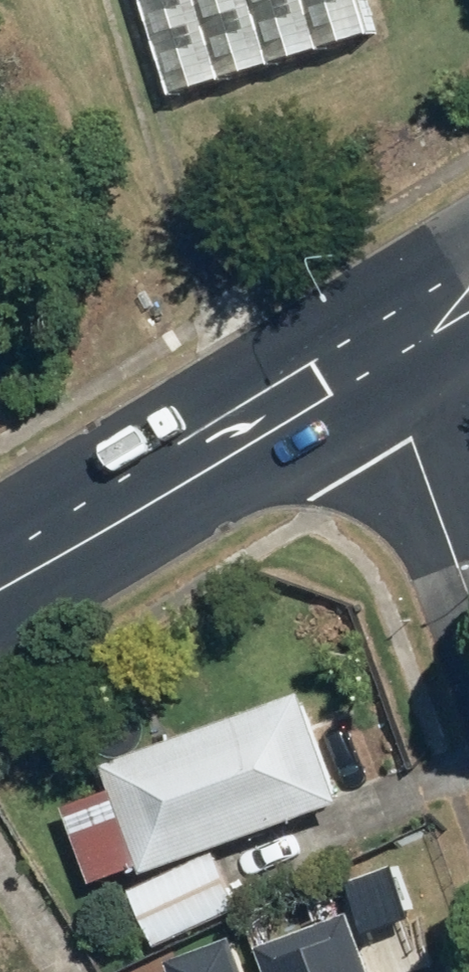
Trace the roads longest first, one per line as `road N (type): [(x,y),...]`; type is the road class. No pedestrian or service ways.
road 1 (secondary): [(0,573),(377,340)]
road 2 (residential): [(468,592),(377,340)]

